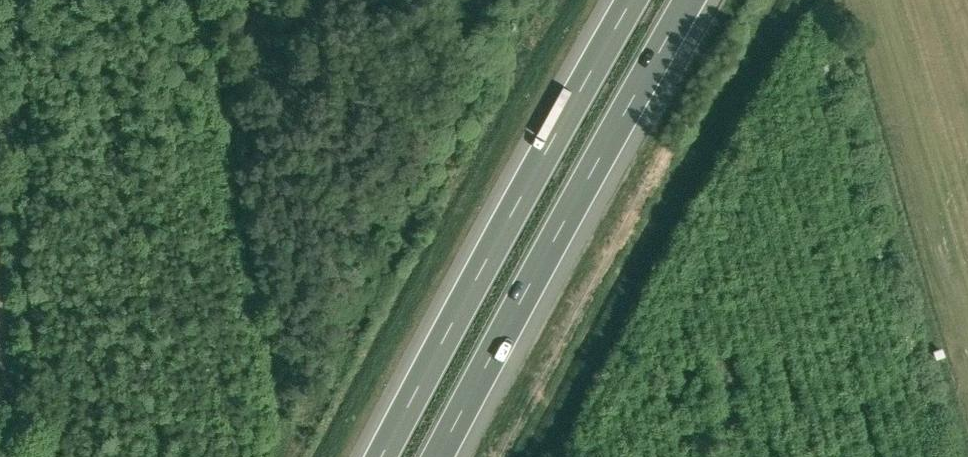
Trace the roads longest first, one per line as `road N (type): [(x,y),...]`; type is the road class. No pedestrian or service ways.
road 1 (motorway): [(445,456),(694,0)]
road 2 (motorway): [(634,0),(388,456)]

